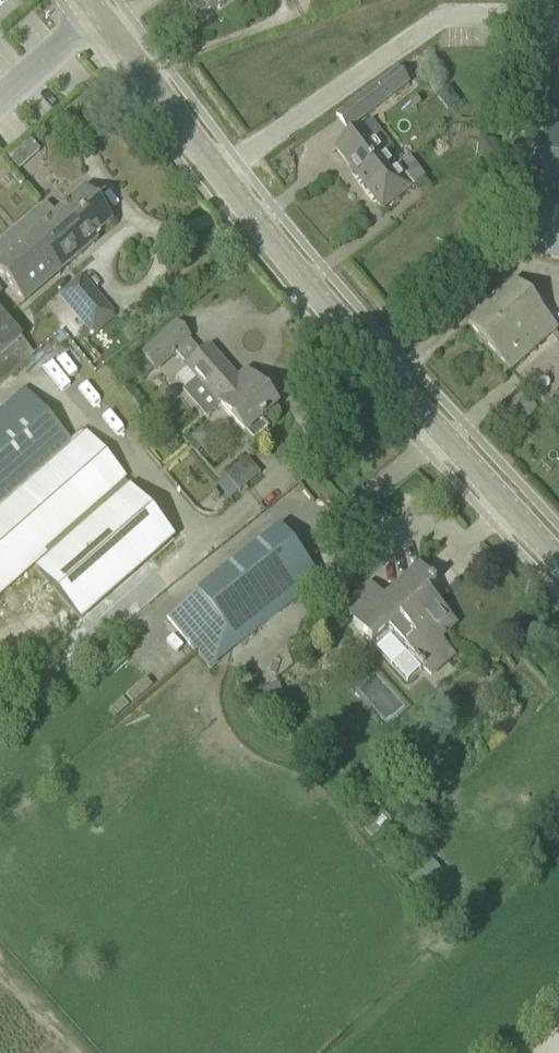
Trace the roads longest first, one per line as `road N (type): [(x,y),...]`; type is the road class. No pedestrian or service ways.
road 1 (tertiary): [(558,562),(379,364),(90,0)]

